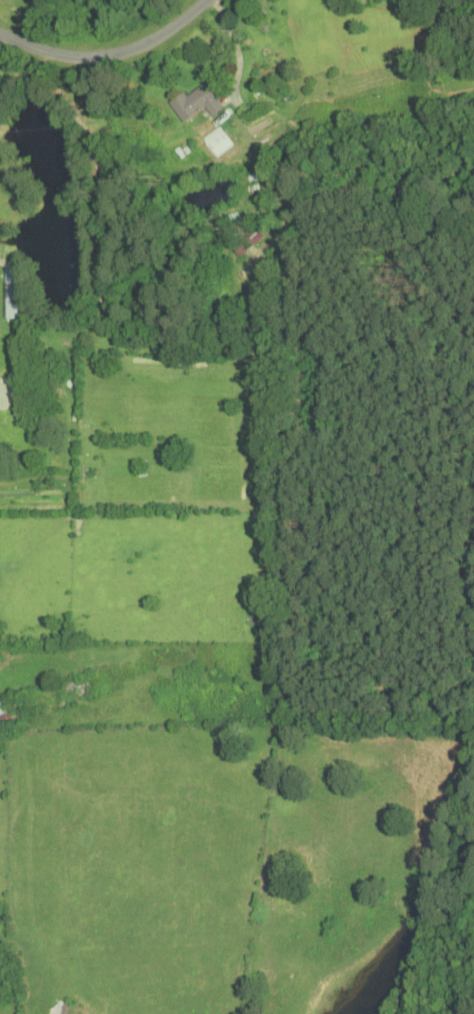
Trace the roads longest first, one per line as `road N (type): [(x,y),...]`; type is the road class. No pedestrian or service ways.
road 1 (residential): [(0,33),(56,56),(111,55),(158,37),(207,0)]

